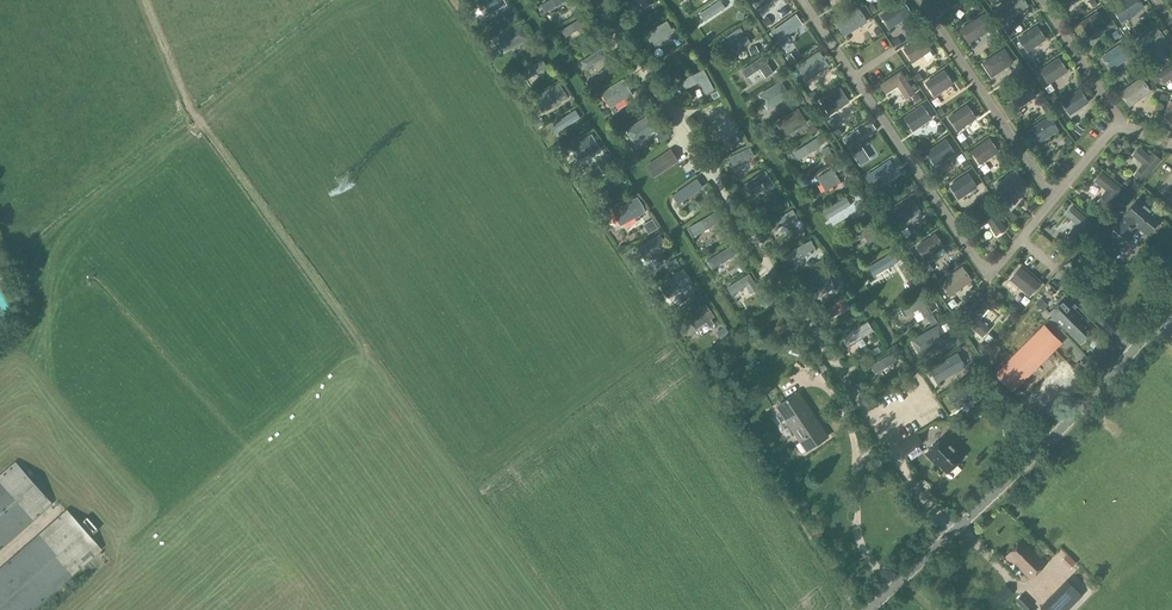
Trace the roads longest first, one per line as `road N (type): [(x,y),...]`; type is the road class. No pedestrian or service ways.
road 1 (unclassified): [(871,609),(1081,408),(1171,306)]

